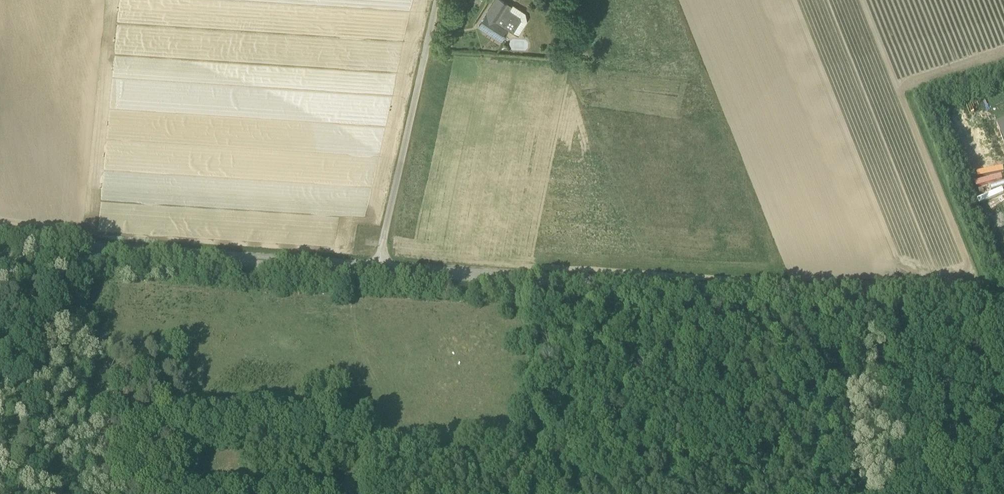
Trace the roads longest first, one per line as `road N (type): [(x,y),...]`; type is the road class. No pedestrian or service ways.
road 1 (unclassified): [(1003,307),(916,289),(762,288),(379,262)]
road 2 (unclassified): [(0,236),(379,262)]
road 3 (unclassified): [(379,262),(445,0)]

